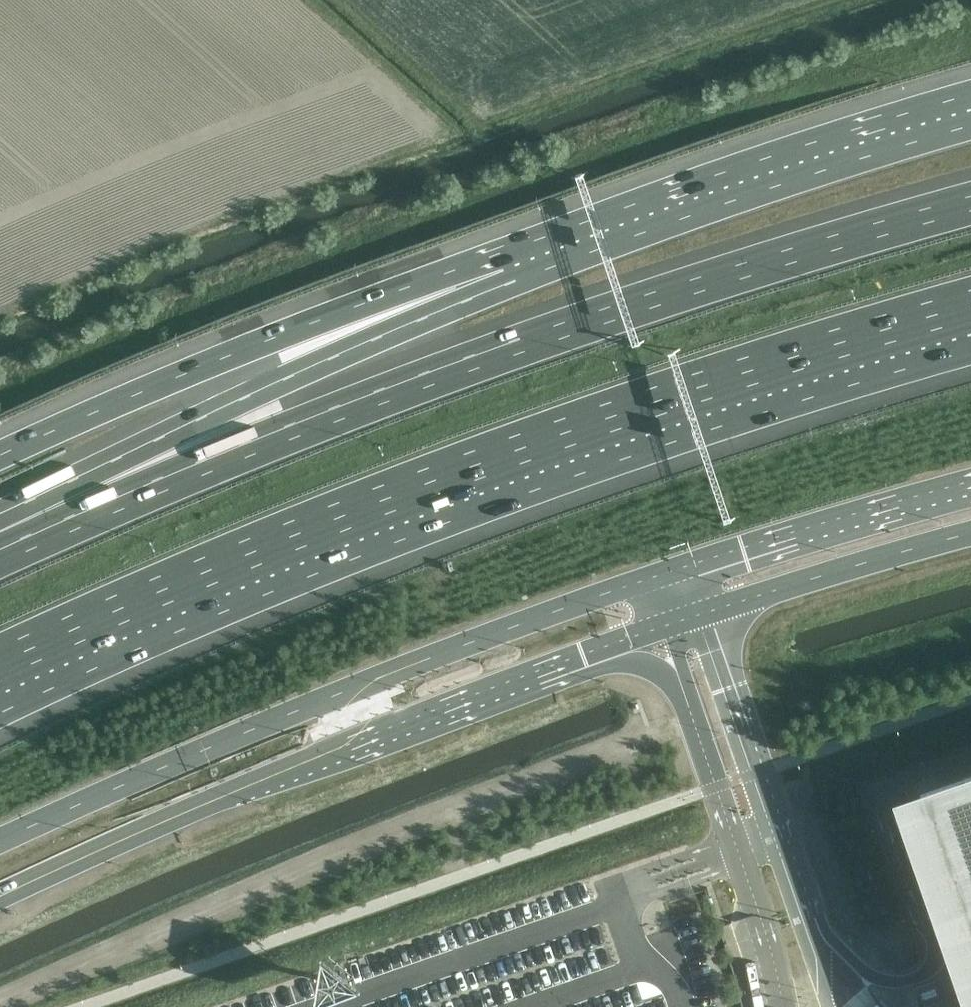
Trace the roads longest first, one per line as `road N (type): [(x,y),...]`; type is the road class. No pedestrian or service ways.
road 1 (motorway): [(0,663),(289,536),(526,447),(970,306)]
road 2 (motorway): [(970,204),(538,339),(0,550)]
road 3 (tertiary): [(674,571),(437,656),(0,842)]
road 4 (tertiary): [(0,895),(602,650)]
road 5 (motorway): [(503,270),(278,382),(0,549)]
road 6 (motorway): [(503,270),(272,339),(0,458)]
road 7 (motorway): [(970,110),(721,187),(503,270)]
road 8 (unclassified): [(848,990),(823,958),(707,613)]
road 9 (unclassified): [(686,690),(783,1006)]
road 10 (tertiary): [(970,484),(674,571)]
road 11 (tertiary): [(707,613),(970,536)]

